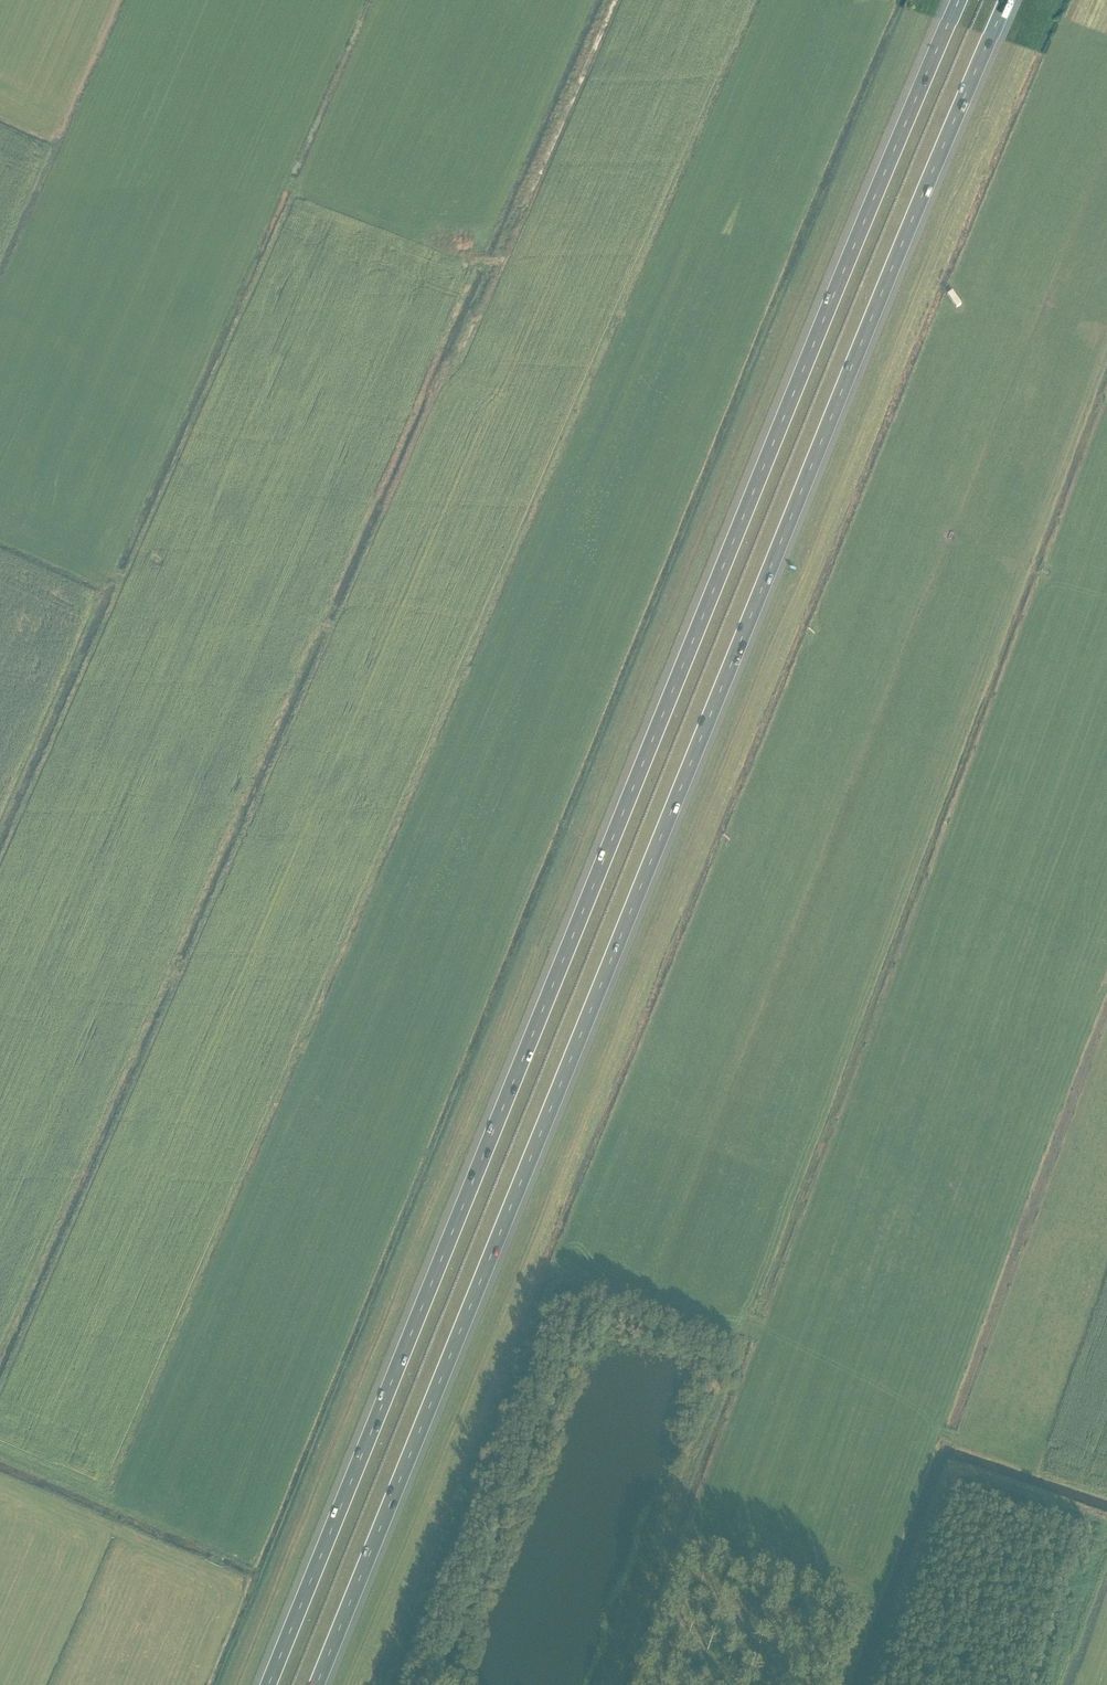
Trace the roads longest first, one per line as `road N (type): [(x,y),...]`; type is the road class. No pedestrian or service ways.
road 1 (motorway): [(959,0),(269,1684)]
road 2 (motorway): [(317,1684),(1006,0)]

